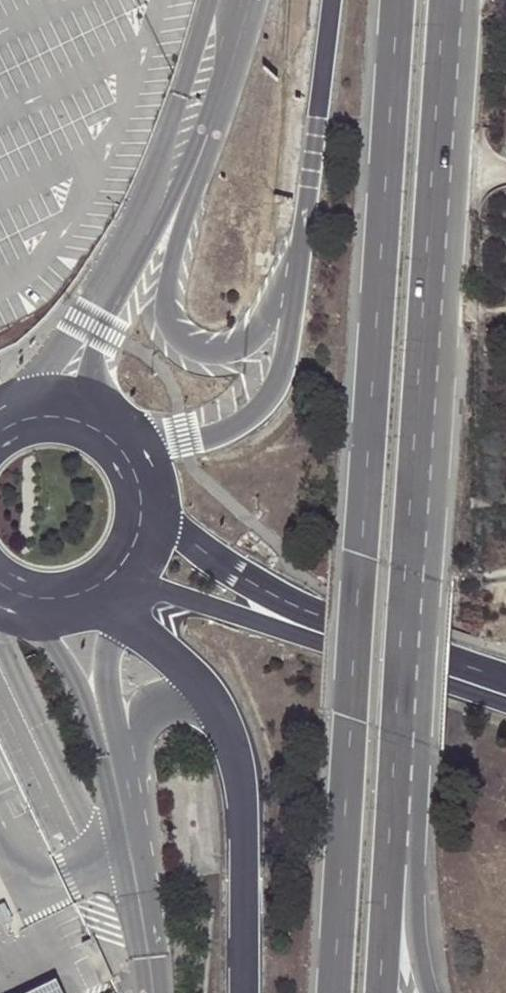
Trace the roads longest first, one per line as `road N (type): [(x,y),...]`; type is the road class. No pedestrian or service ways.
road 1 (trunk): [(398,0),(333,992)]
road 2 (trunk): [(396,764),(448,0)]
road 3 (unclassified): [(112,582),(215,709),(240,764),(244,992)]
road 4 (unclassified): [(294,285),(268,327),(221,355),(186,347),(172,331),(165,307),(171,261),(225,89)]
road 5 (unclassified): [(123,572),(179,602),(505,708)]
road 6 (unclassified): [(505,682),(300,612),(233,573),(150,506)]
road 7 (unclassified): [(42,604),(107,743),(108,650),(94,593)]
road 8 (unclassified): [(333,0),(294,285)]
road 9 (unclassified): [(294,285),(286,369),(264,406),(223,433),(135,452)]
road 10 (unclassified): [(434,992),(396,764)]
road 11 (trunk): [(382,992),(396,764)]
road 12 (unclassified): [(135,452),(117,431),(70,407),(0,418)]

